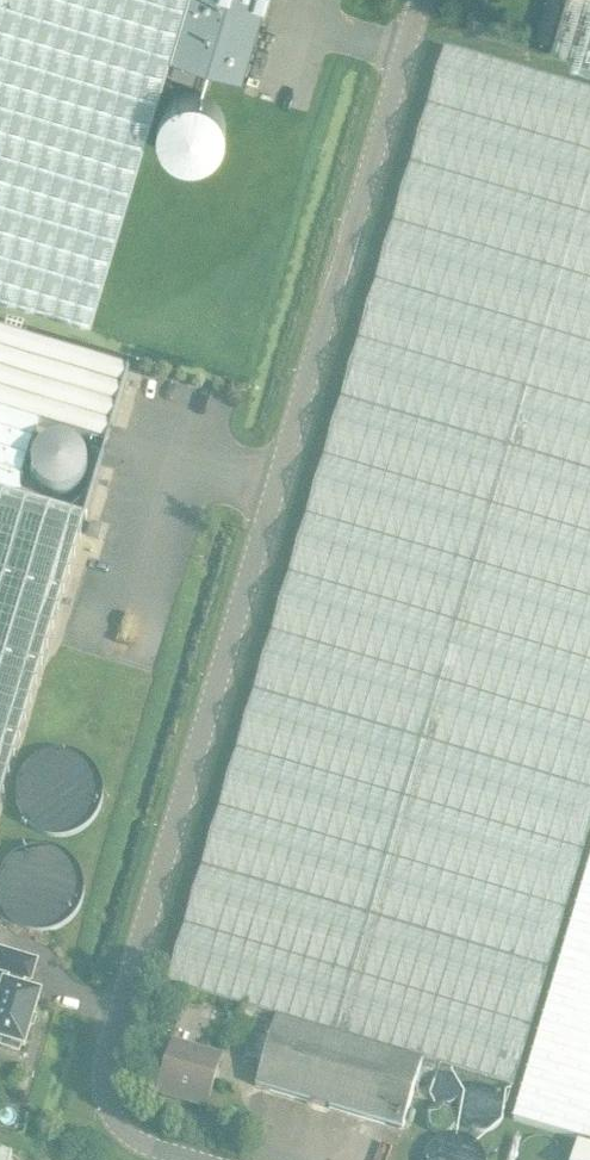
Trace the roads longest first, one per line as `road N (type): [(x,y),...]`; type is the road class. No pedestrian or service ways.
road 1 (unclassified): [(419,0),(104,1069),(106,1111),(129,1143),(186,1159)]

